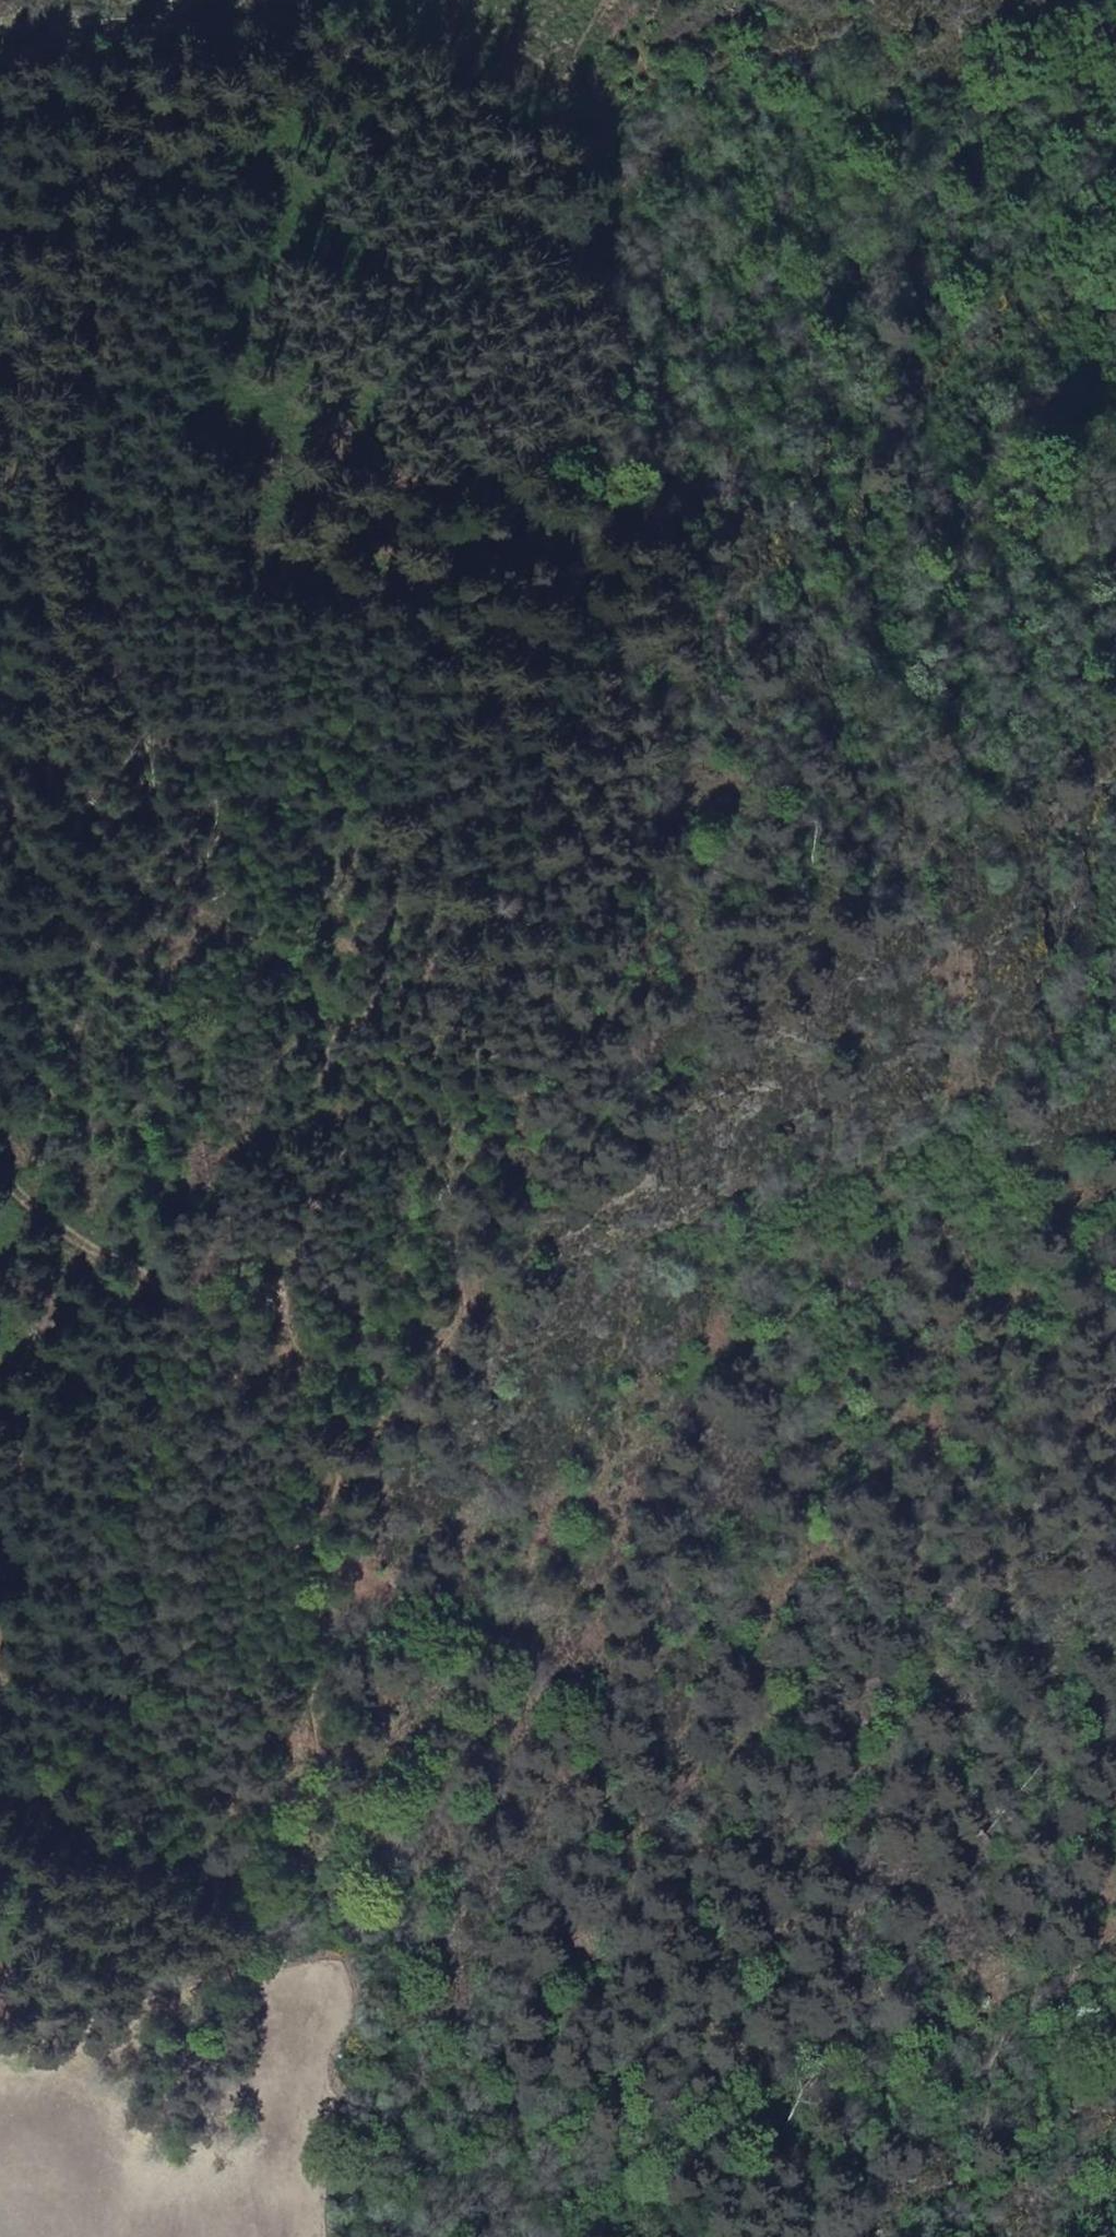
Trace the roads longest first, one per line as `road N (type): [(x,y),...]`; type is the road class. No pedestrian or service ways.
road 1 (track): [(280,0),(21,1),(0,14)]

